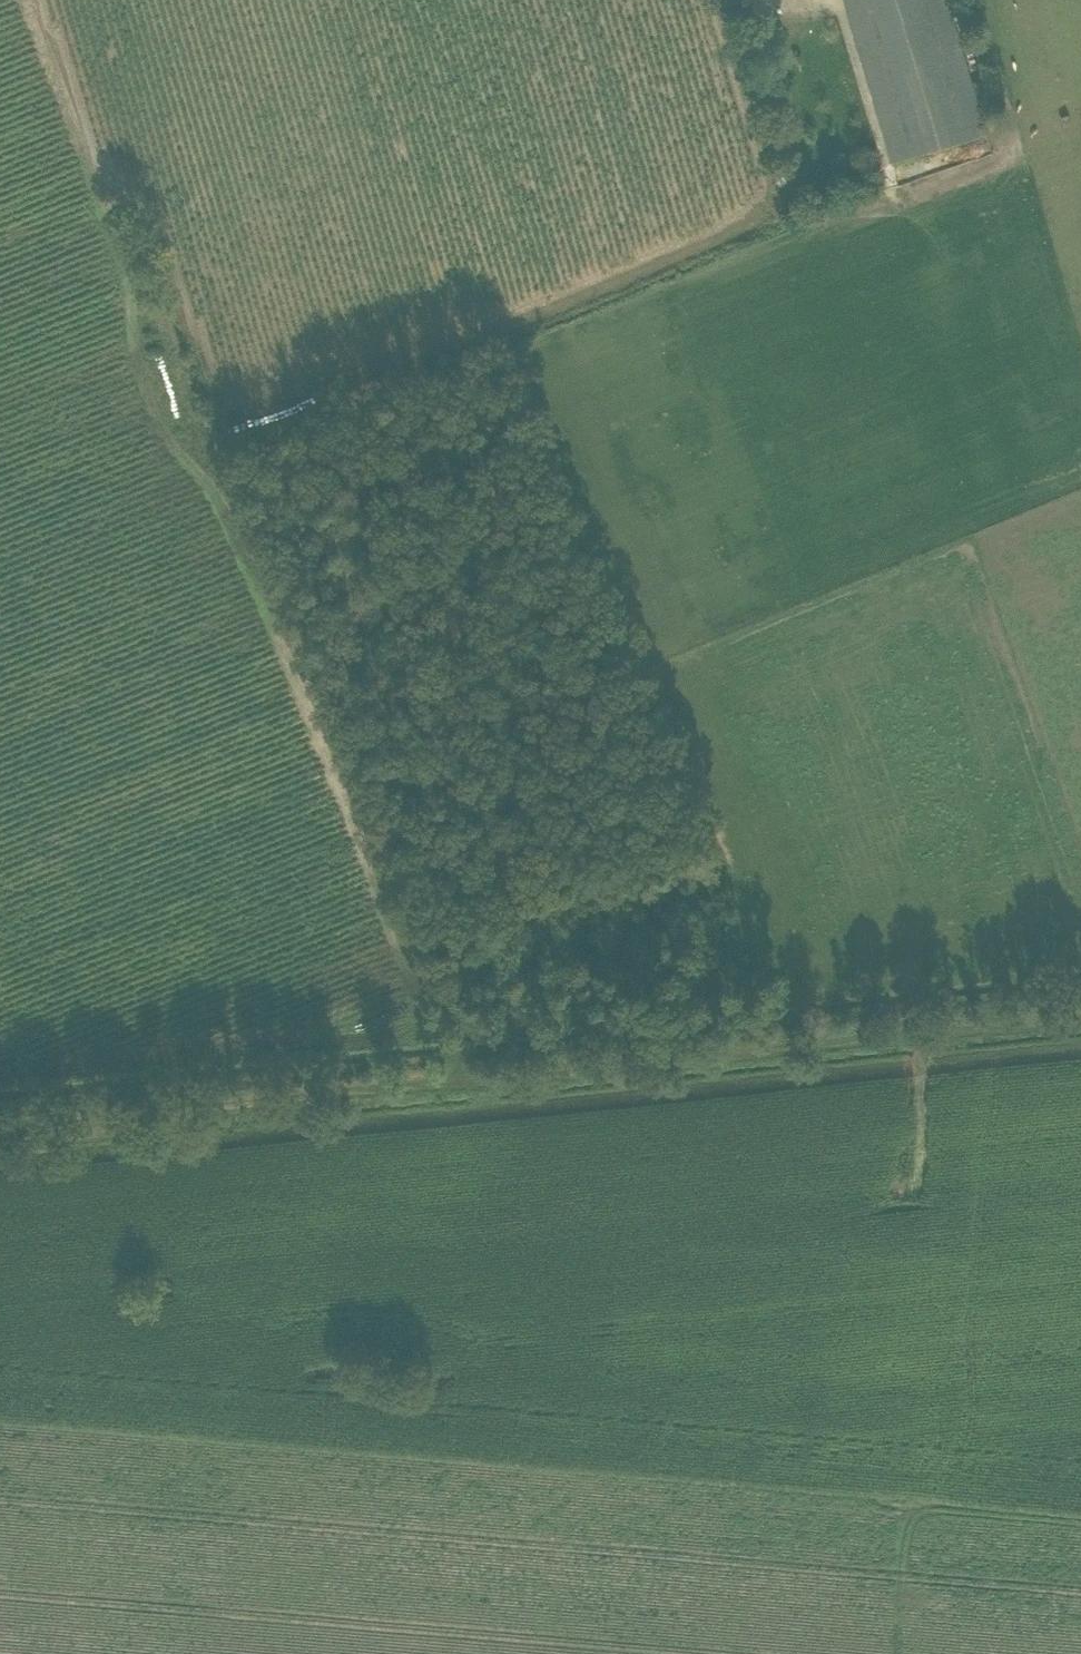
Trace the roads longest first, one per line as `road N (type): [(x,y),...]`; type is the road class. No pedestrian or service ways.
road 1 (track): [(495,1074),(465,1054),(41,0)]
road 2 (track): [(1080,1016),(495,1074)]
road 3 (track): [(495,1074),(0,1133)]

